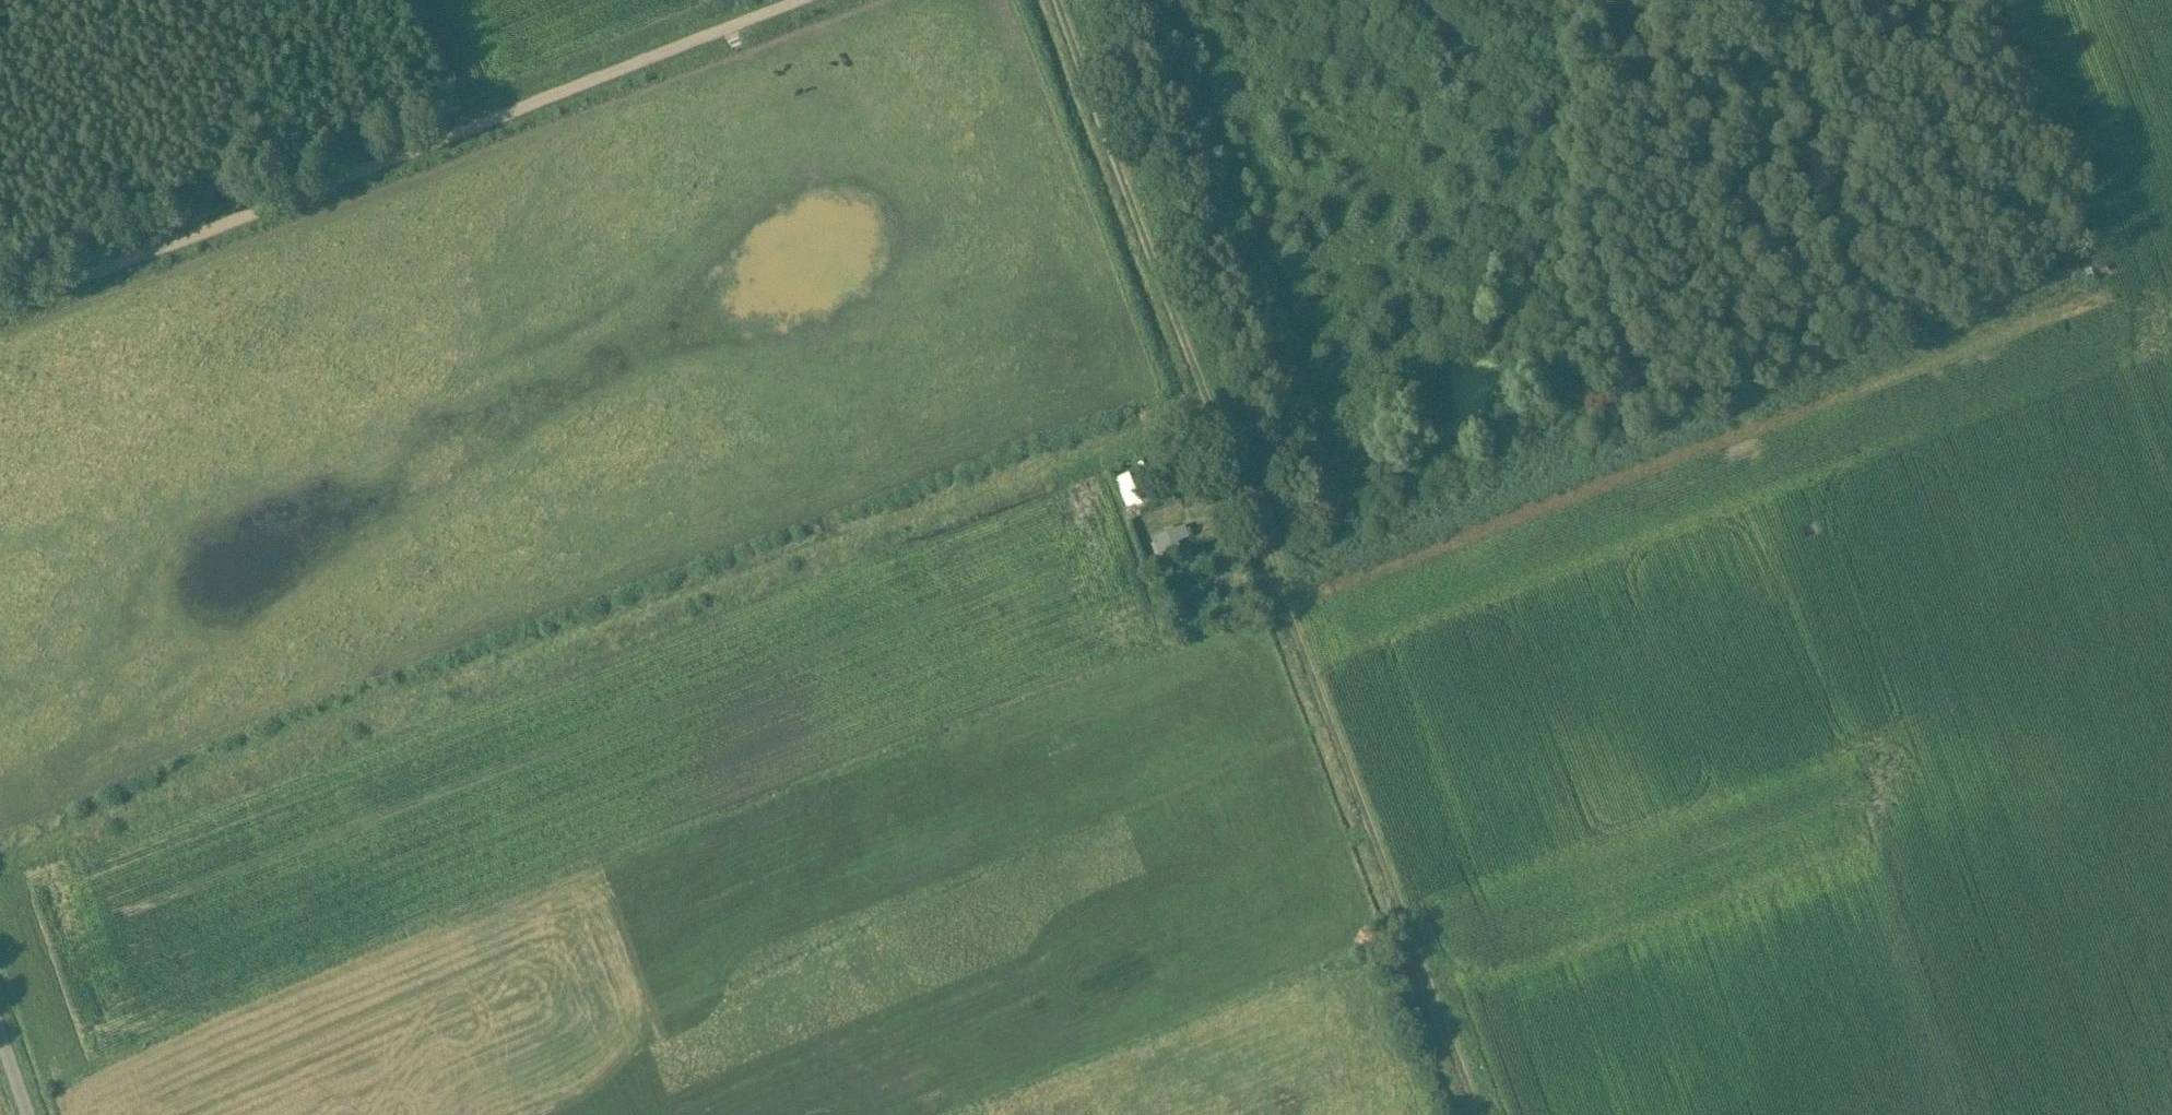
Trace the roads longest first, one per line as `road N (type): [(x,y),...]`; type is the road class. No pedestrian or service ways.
road 1 (track): [(0,868),(285,741),(1219,403)]
road 2 (track): [(1491,1114),(1065,0)]
road 3 (track): [(0,304),(783,0)]

